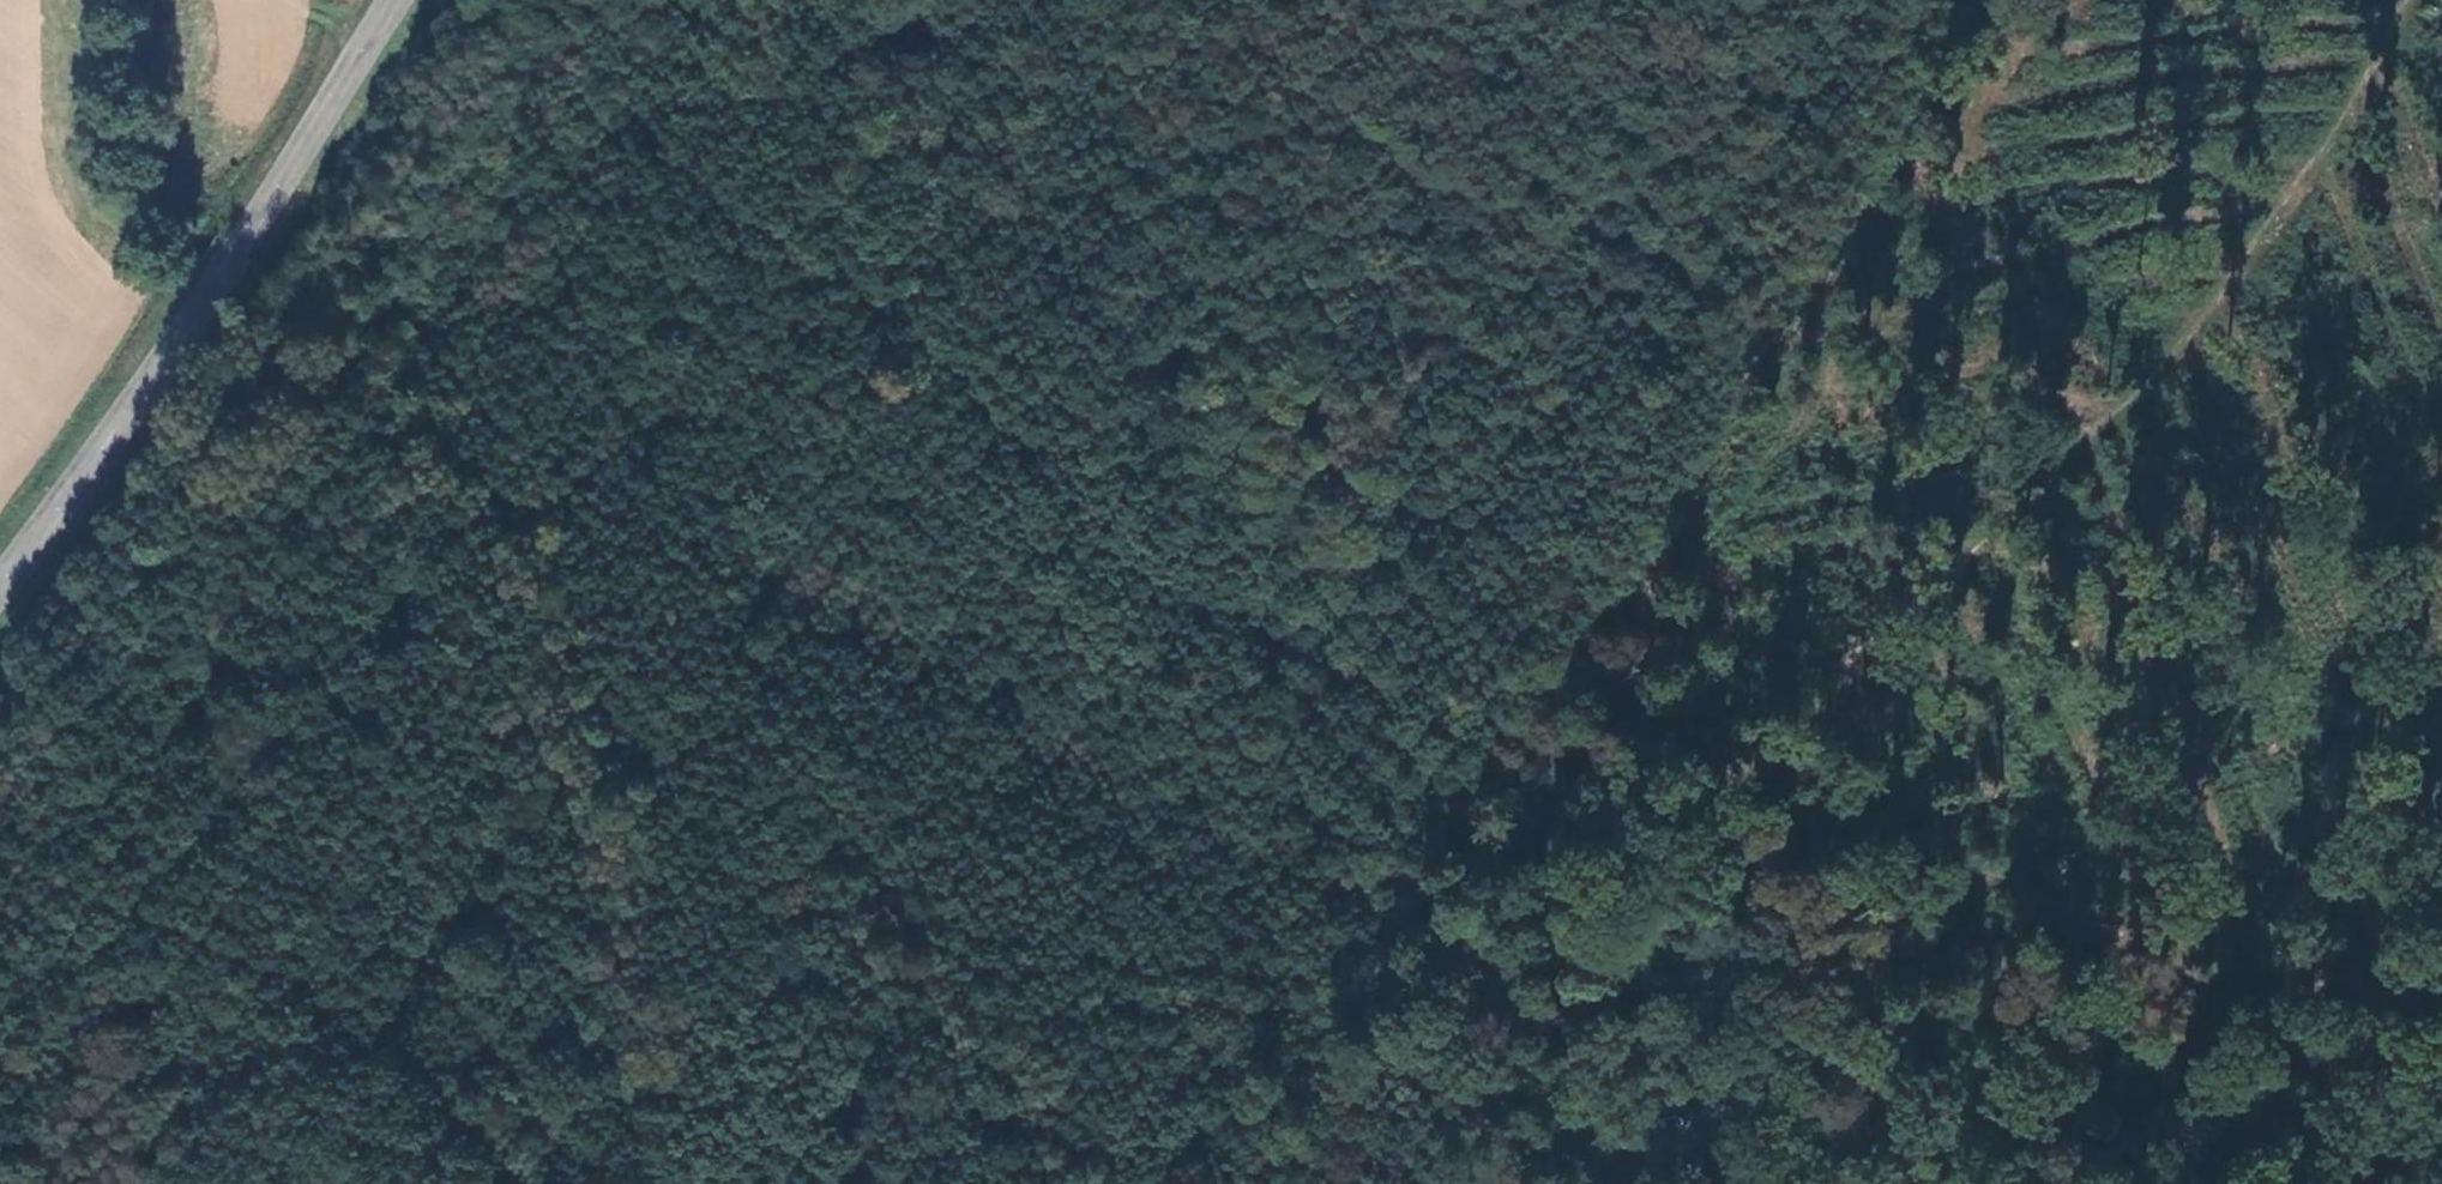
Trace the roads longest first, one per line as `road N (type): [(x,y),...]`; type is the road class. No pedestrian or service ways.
road 1 (track): [(2416,0),(2236,270),(2016,533),(1919,583),(1837,658),(1780,692)]
road 2 (secondary): [(0,586),(236,254),(395,0)]

